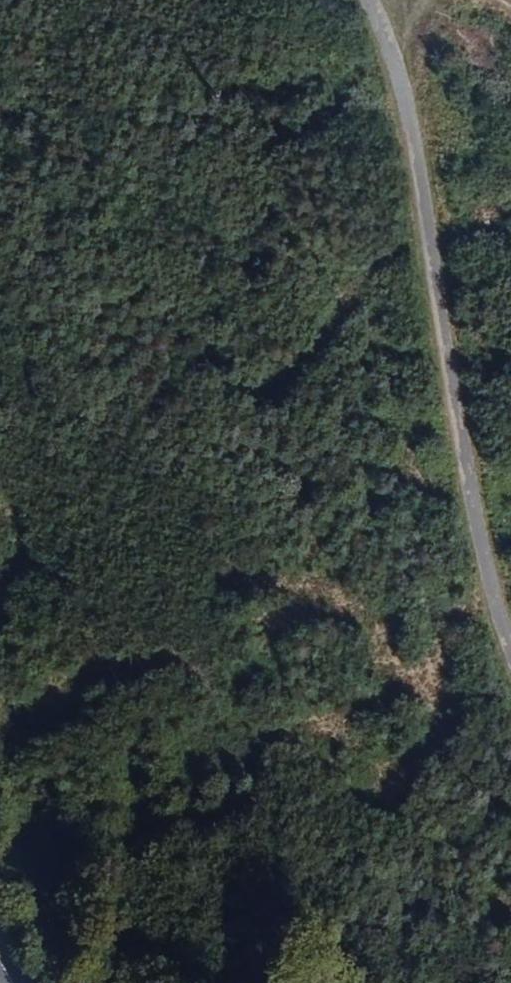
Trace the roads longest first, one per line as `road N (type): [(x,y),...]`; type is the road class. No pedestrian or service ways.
road 1 (track): [(365,0),(411,112),(458,442),(510,636)]

